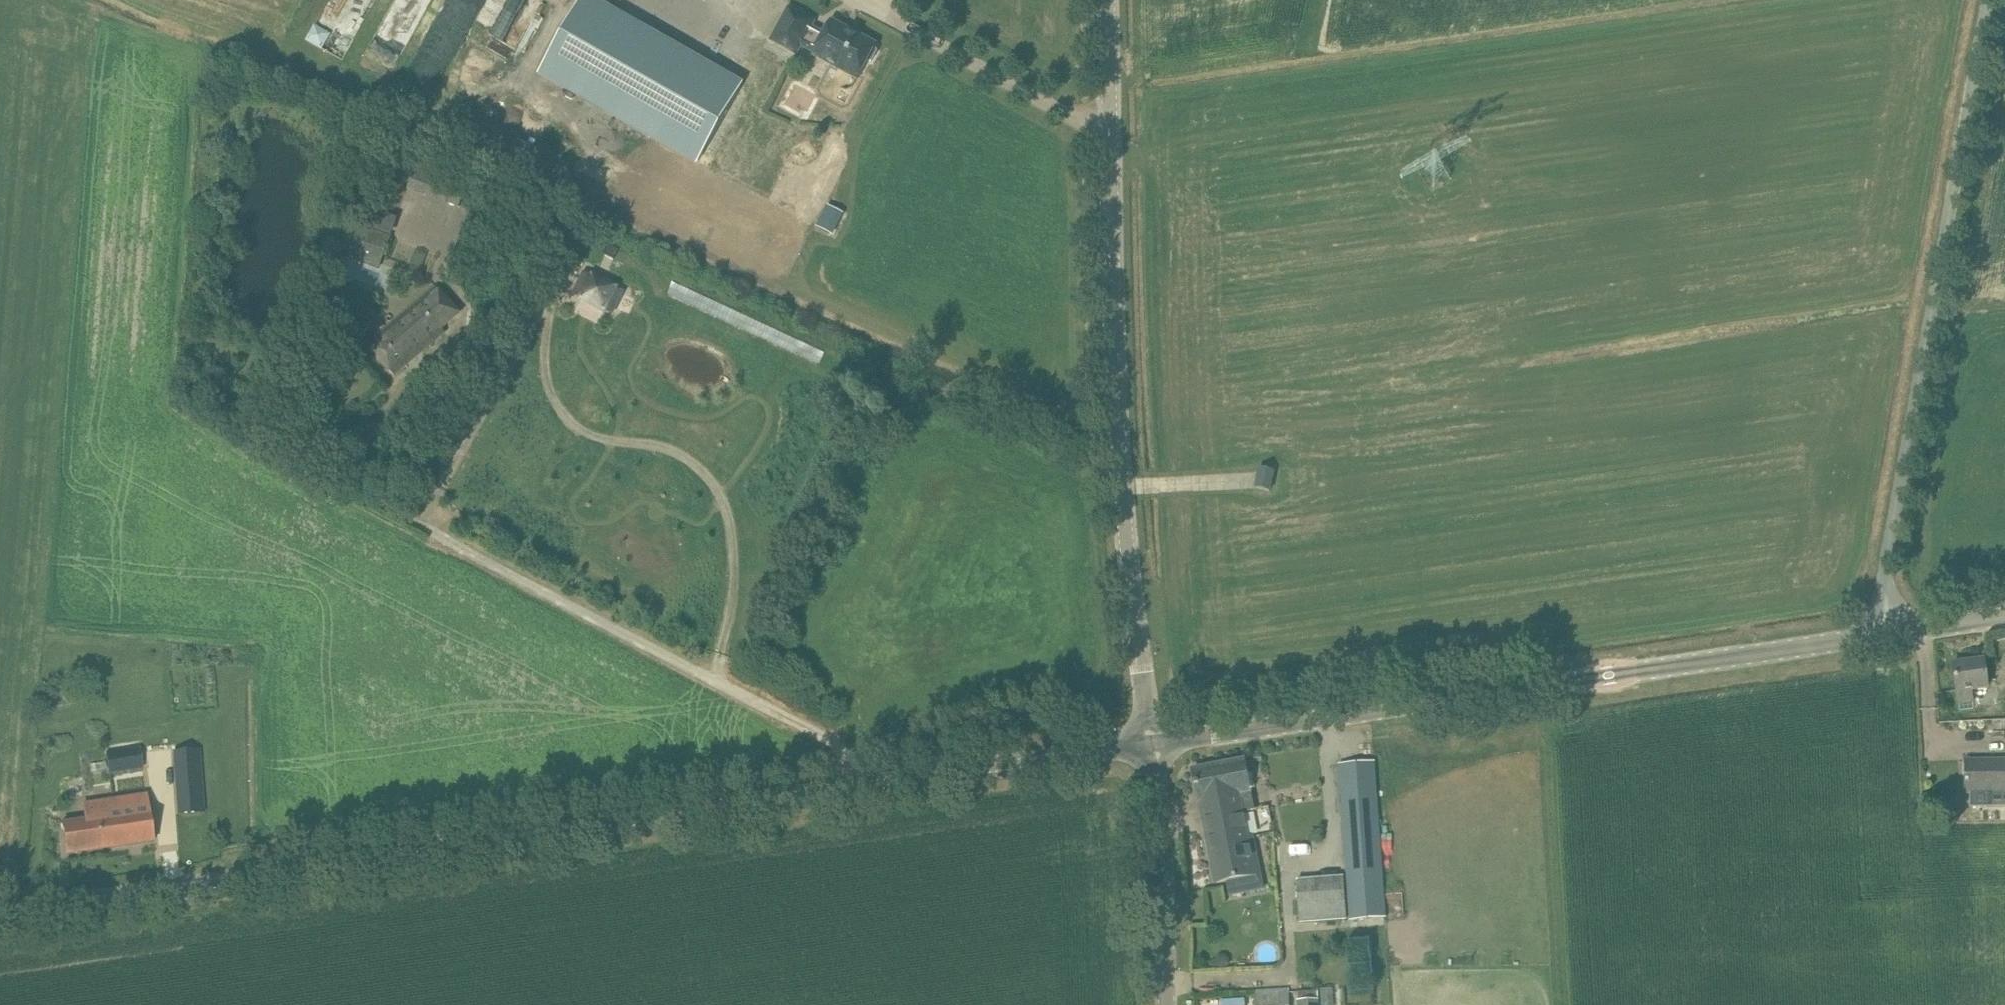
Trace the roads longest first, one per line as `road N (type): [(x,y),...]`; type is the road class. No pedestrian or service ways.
road 1 (tertiary): [(857,779),(0,902)]
road 2 (unclassified): [(1154,741),(1125,534),(1111,332),(1111,0)]
road 3 (unclassified): [(1154,741),(1866,625)]
road 4 (unclassified): [(1866,625),(1985,0)]
road 5 (unclassified): [(857,779),(829,734),(417,522)]
road 6 (tertiary): [(1154,741),(857,779)]
road 7 (tertiary): [(1167,1004),(1154,741)]
road 8 (unclassified): [(1866,625),(2004,607)]

